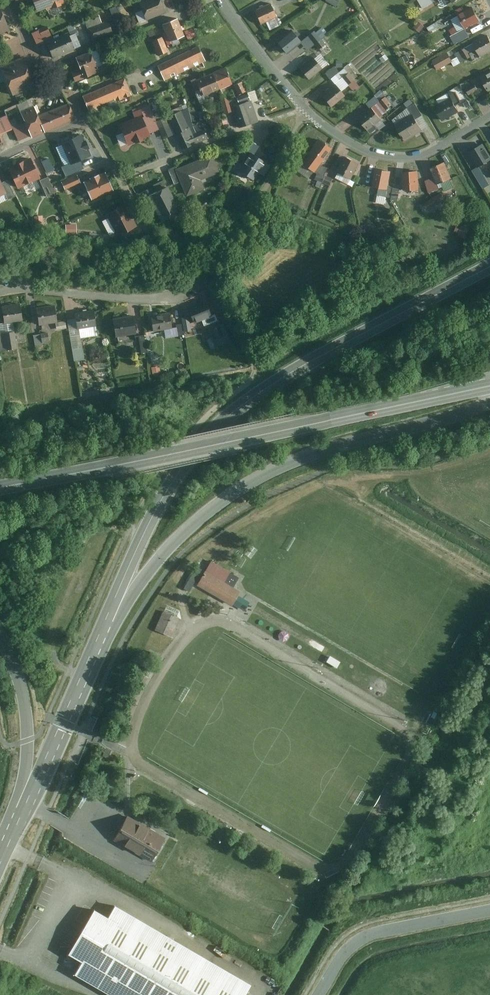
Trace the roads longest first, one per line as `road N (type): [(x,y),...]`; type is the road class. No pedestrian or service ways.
road 1 (tertiary): [(489,267),(281,379),(226,418),(170,486),(80,681)]
road 2 (secondary): [(80,681),(160,558),(232,495),(298,459),(489,401)]
road 3 (secondary): [(149,452),(489,382)]
road 4 (residential): [(221,0),(306,110),(360,148),(417,157),(489,118)]
road 5 (track): [(147,530),(114,525),(94,538),(51,629),(54,658),(80,681)]
road 6 (residential): [(318,994),(345,951),(368,935),(489,910)]
road 7 (residential): [(194,285),(136,300),(0,292)]
road 8 (secondary): [(0,636),(28,715),(22,817)]
road 9 (secondary): [(149,452),(0,482)]
road 10 (residential): [(121,180),(261,124)]
road 11 (tertiary): [(22,817),(80,681)]
road 12 (residential): [(48,63),(162,19)]

